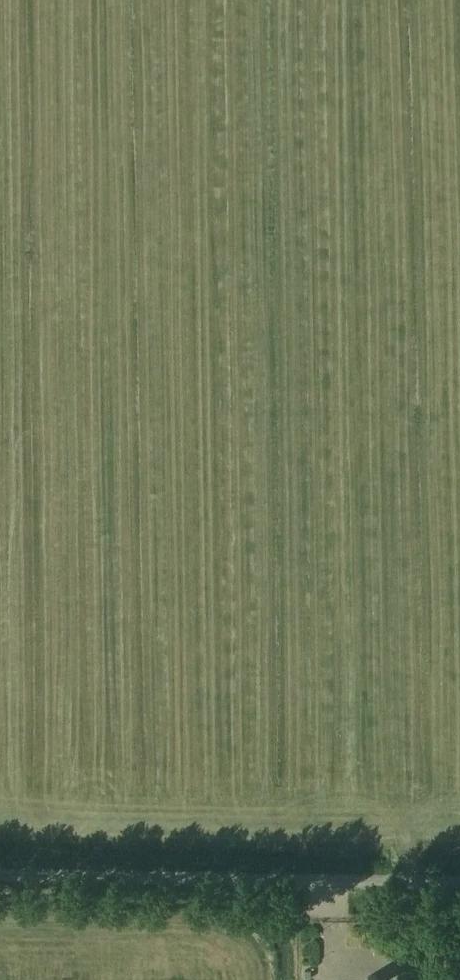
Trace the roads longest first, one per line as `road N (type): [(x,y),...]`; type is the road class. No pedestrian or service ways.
road 1 (unclassified): [(459,882),(0,876)]

